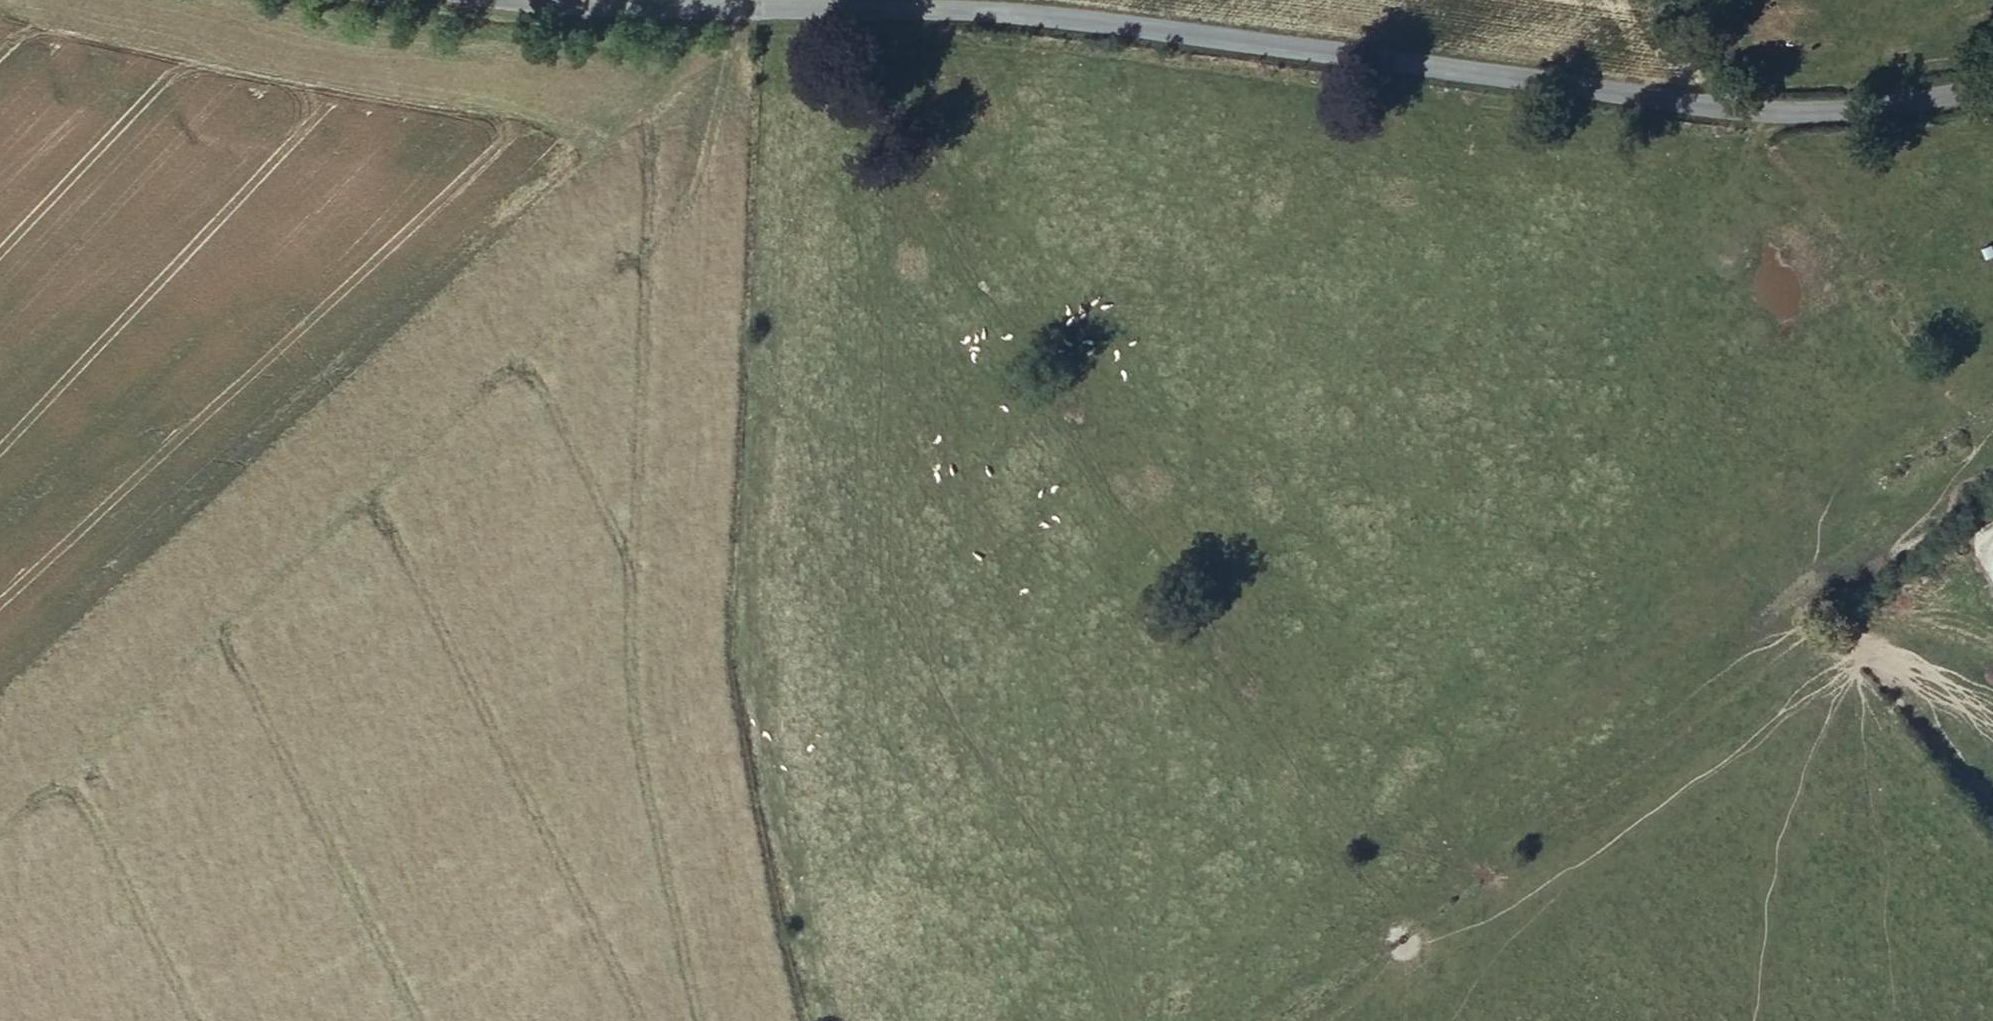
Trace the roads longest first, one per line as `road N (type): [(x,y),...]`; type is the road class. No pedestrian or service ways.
road 1 (tertiary): [(1992,81),(1812,118),(1495,68),(1018,15),(625,0)]

